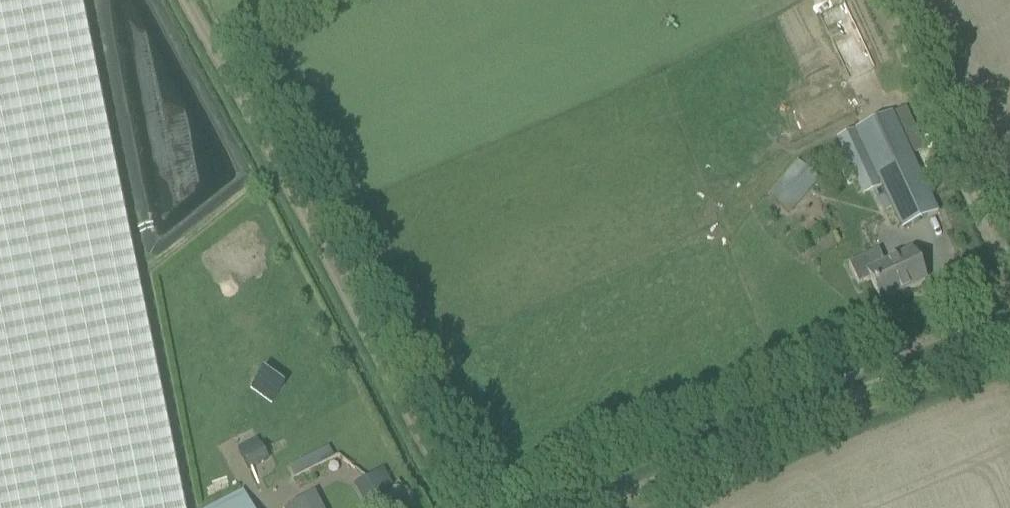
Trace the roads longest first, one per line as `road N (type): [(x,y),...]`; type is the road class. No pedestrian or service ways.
road 1 (unclassified): [(597,507),(1009,336)]
road 2 (track): [(880,0),(1009,277)]

